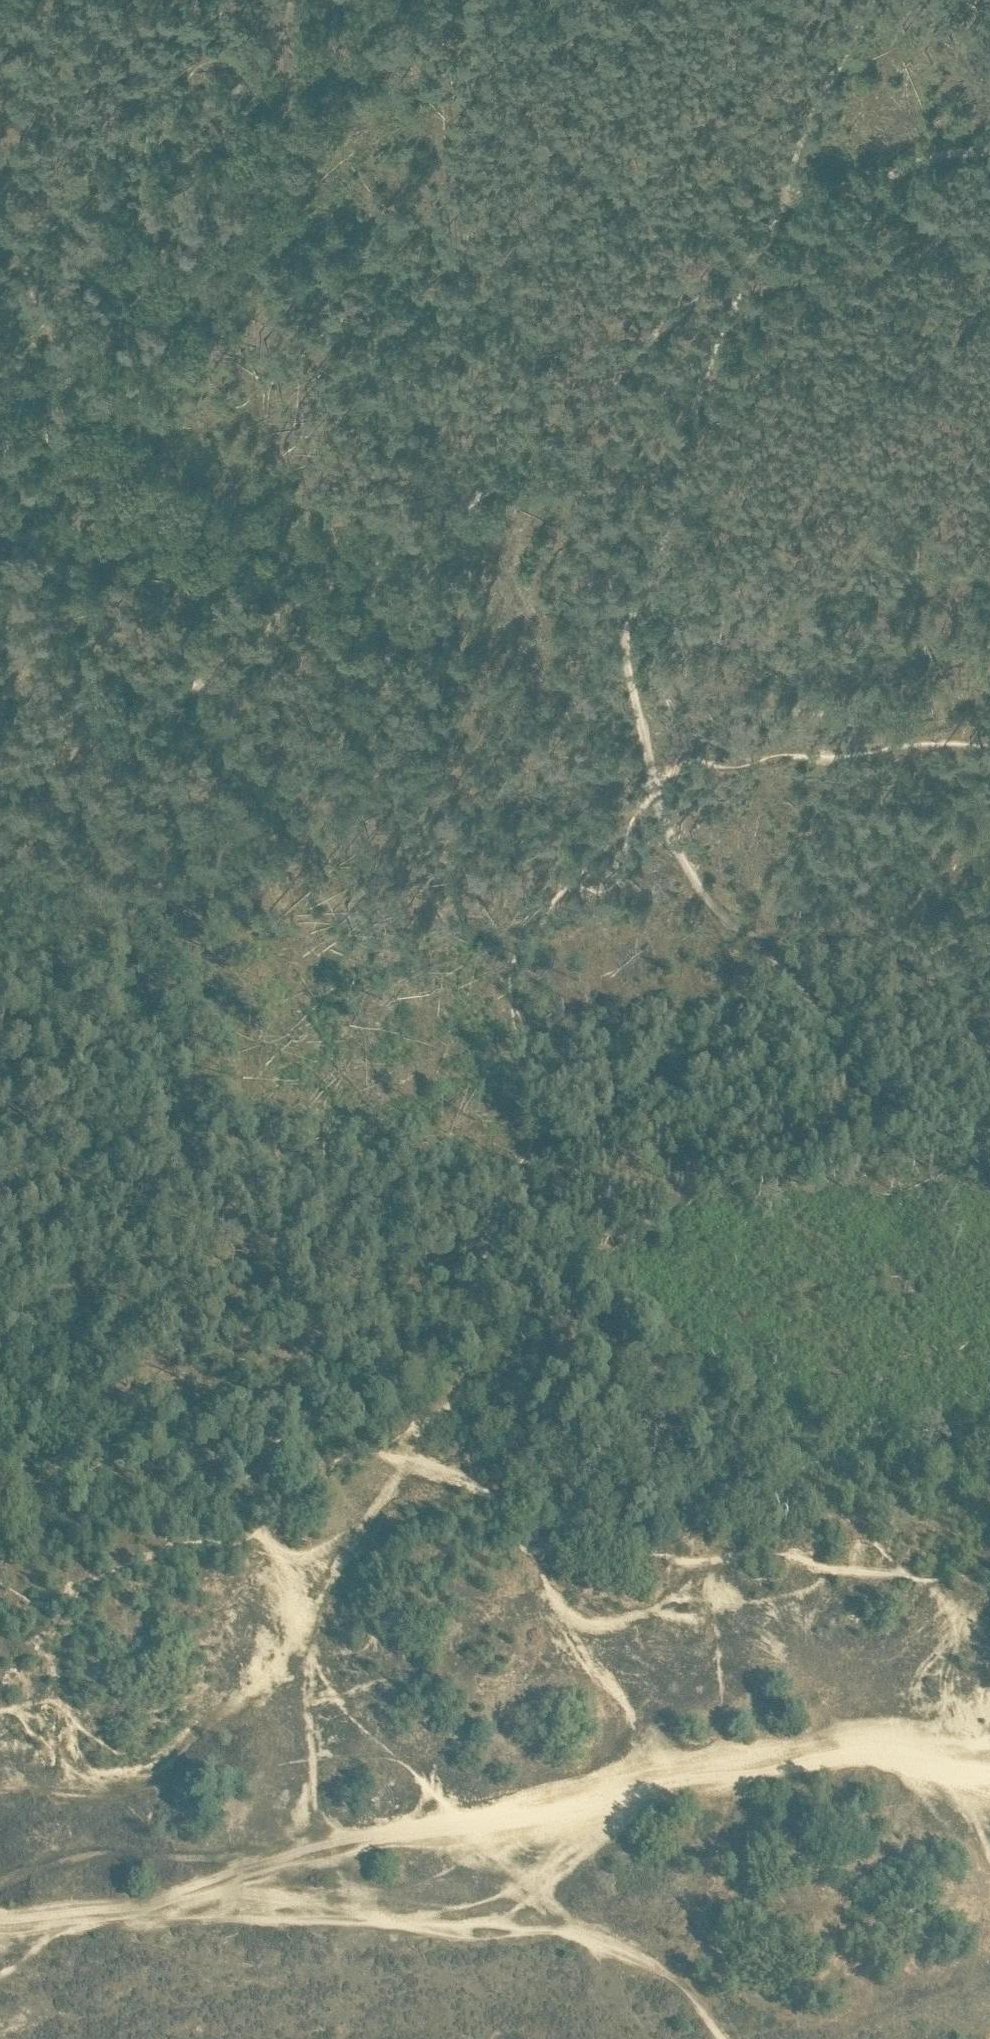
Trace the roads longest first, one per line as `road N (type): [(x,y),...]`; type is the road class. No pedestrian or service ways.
road 1 (track): [(0,758),(39,764),(144,727),(268,620),(434,535),(552,442),(760,219),(786,204)]
road 2 (track): [(731,2038),(667,1978),(564,1927),(177,1910),(0,1919)]
road 3 (track): [(314,1843),(487,1821),(775,1763),(885,1761),(989,1776)]
road 4 (track): [(786,204),(802,131),(867,0)]
road 5 (track): [(786,204),(989,151)]
road 6 (track): [(314,1843),(177,1910)]

